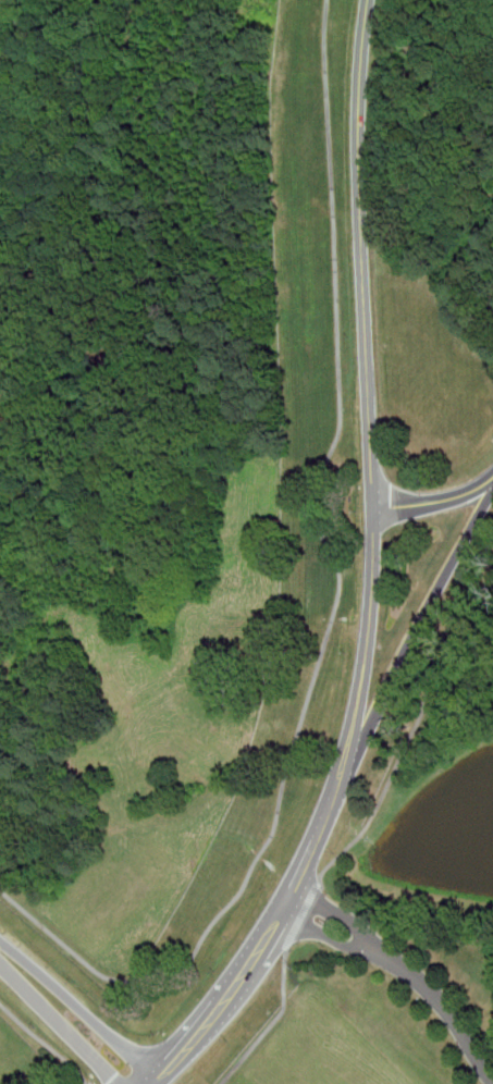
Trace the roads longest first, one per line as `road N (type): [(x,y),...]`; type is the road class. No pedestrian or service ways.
road 1 (tertiary): [(151,1083),(235,986),(281,914),(332,802),(365,672),(374,557),(359,141),(369,0)]
road 2 (tertiary): [(332,802),(492,491)]
road 3 (residential): [(160,1075),(0,943)]
road 4 (residential): [(0,963),(118,1083)]
road 5 (tertiary): [(373,508),(458,496),(492,479)]

